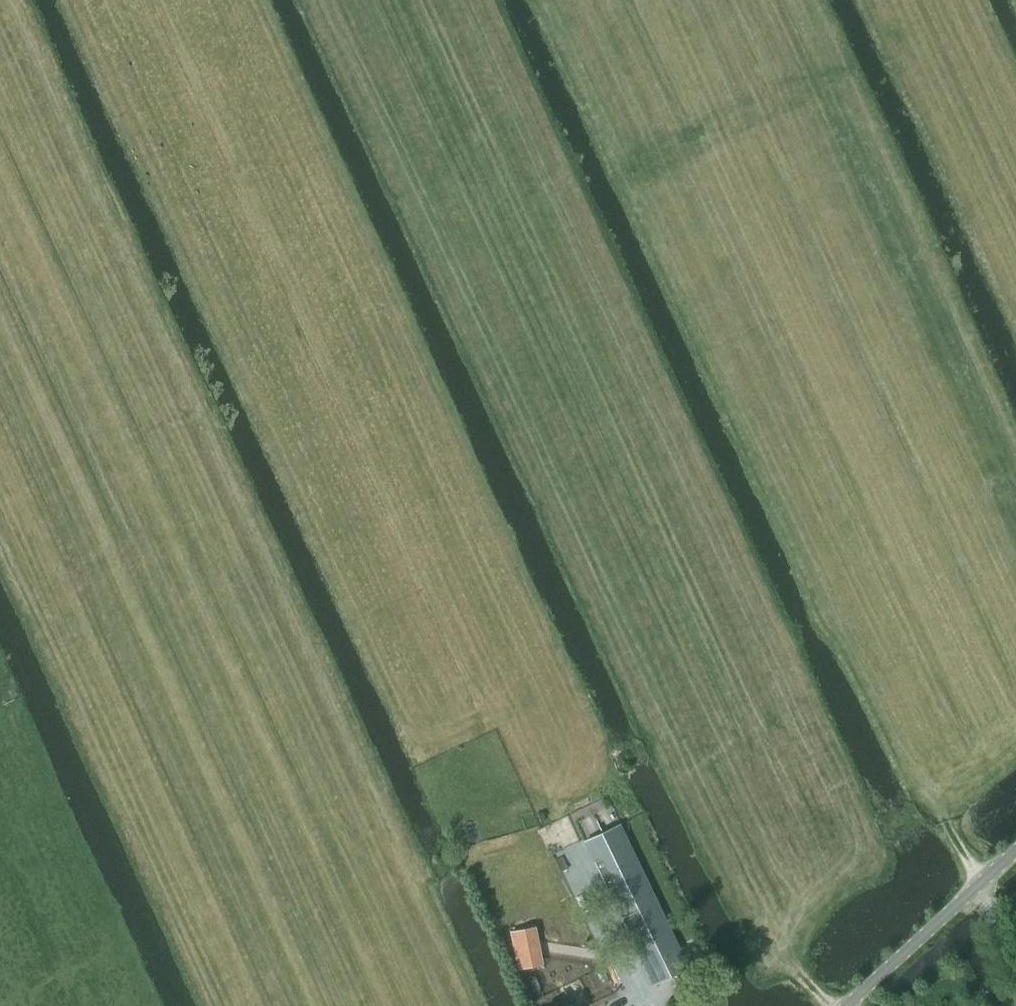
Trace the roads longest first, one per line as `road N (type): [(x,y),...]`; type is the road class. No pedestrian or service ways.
road 1 (unclassified): [(848,1005),(1015,854)]

